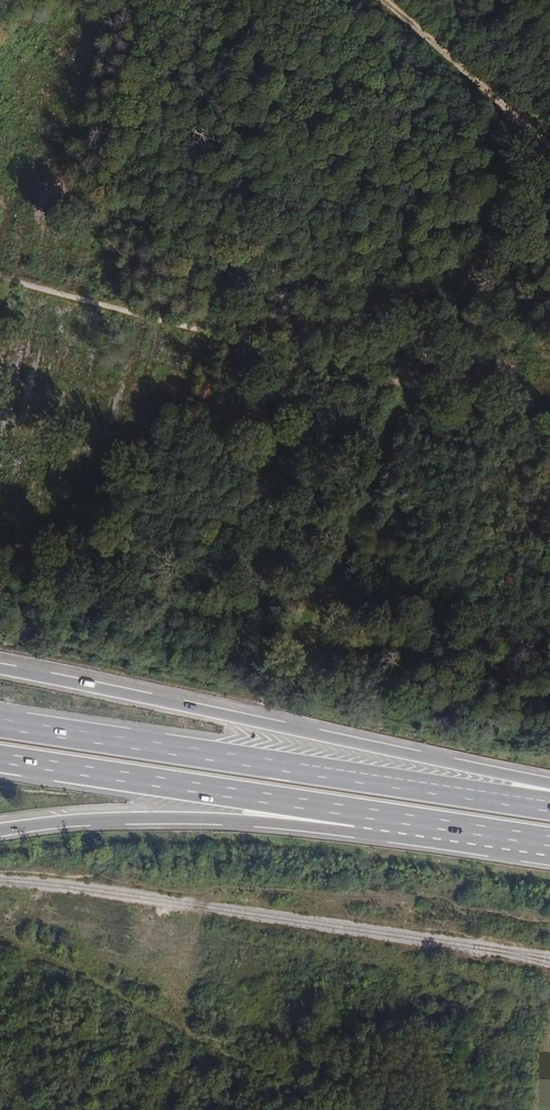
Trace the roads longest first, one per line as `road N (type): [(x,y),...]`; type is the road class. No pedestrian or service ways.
road 1 (trunk): [(549,783),(0,671)]
road 2 (trunk): [(549,806),(0,725)]
road 3 (track): [(0,275),(406,384)]
road 4 (trunk): [(0,759),(392,818)]
road 5 (trunk): [(0,830),(163,819),(335,830),(392,818)]
road 6 (track): [(406,384),(520,181),(549,152)]
road 7 (track): [(549,149),(383,0)]
road 8 (trunk): [(392,818),(549,842)]

